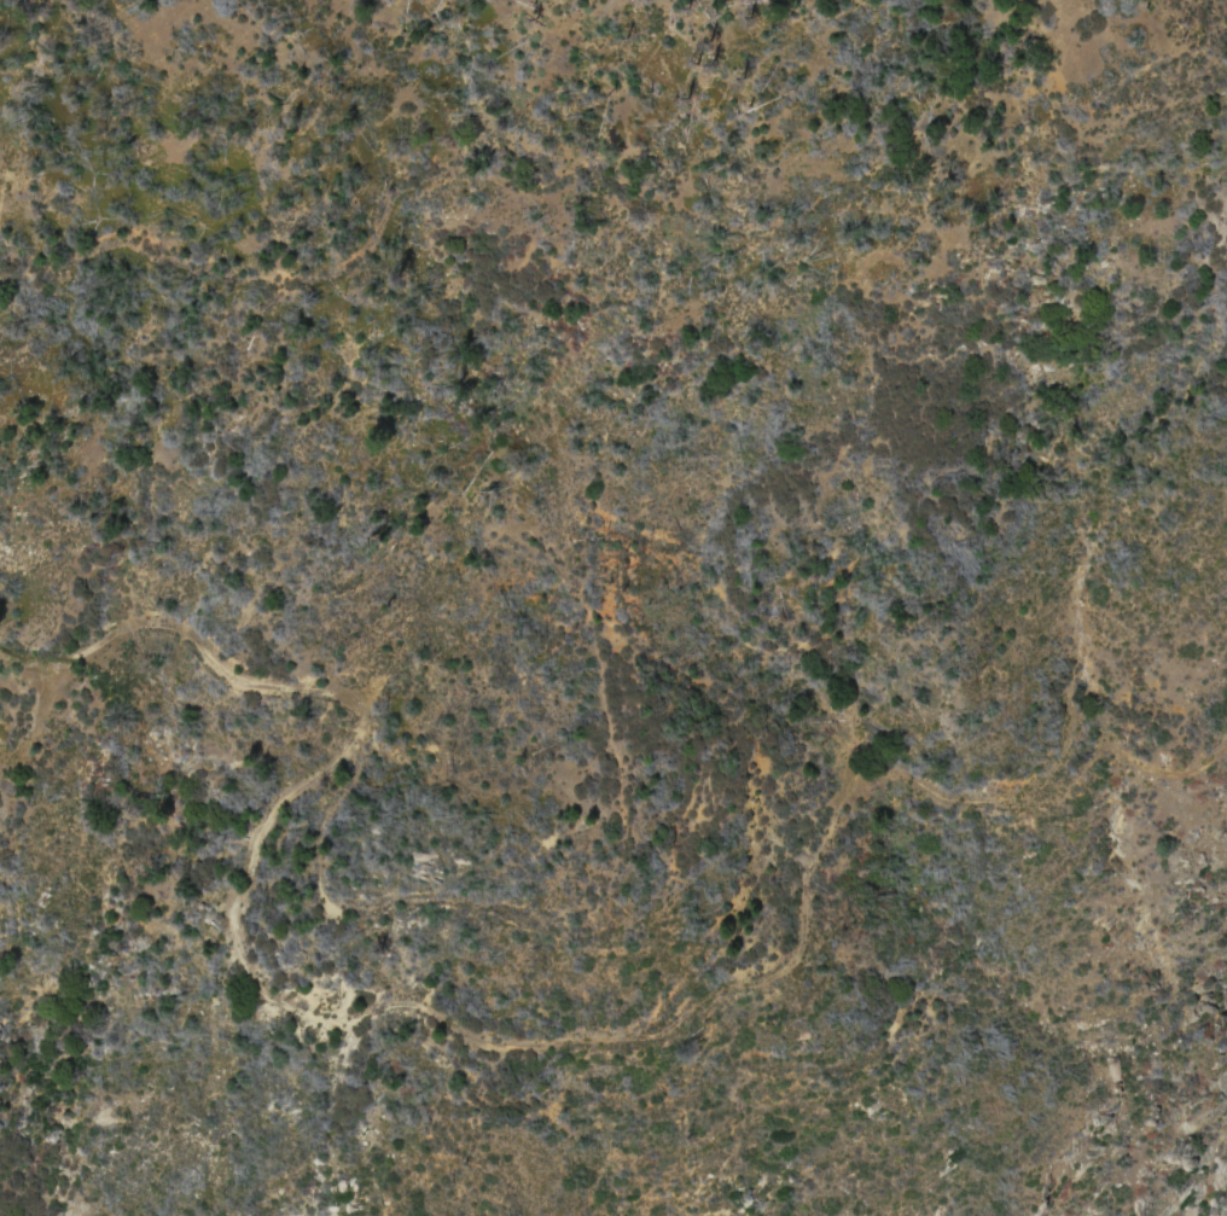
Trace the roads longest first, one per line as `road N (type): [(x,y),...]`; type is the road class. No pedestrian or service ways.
road 1 (residential): [(674,1048),(487,1067),(300,1023),(248,919),(325,757),(274,705),(138,647),(0,624)]

